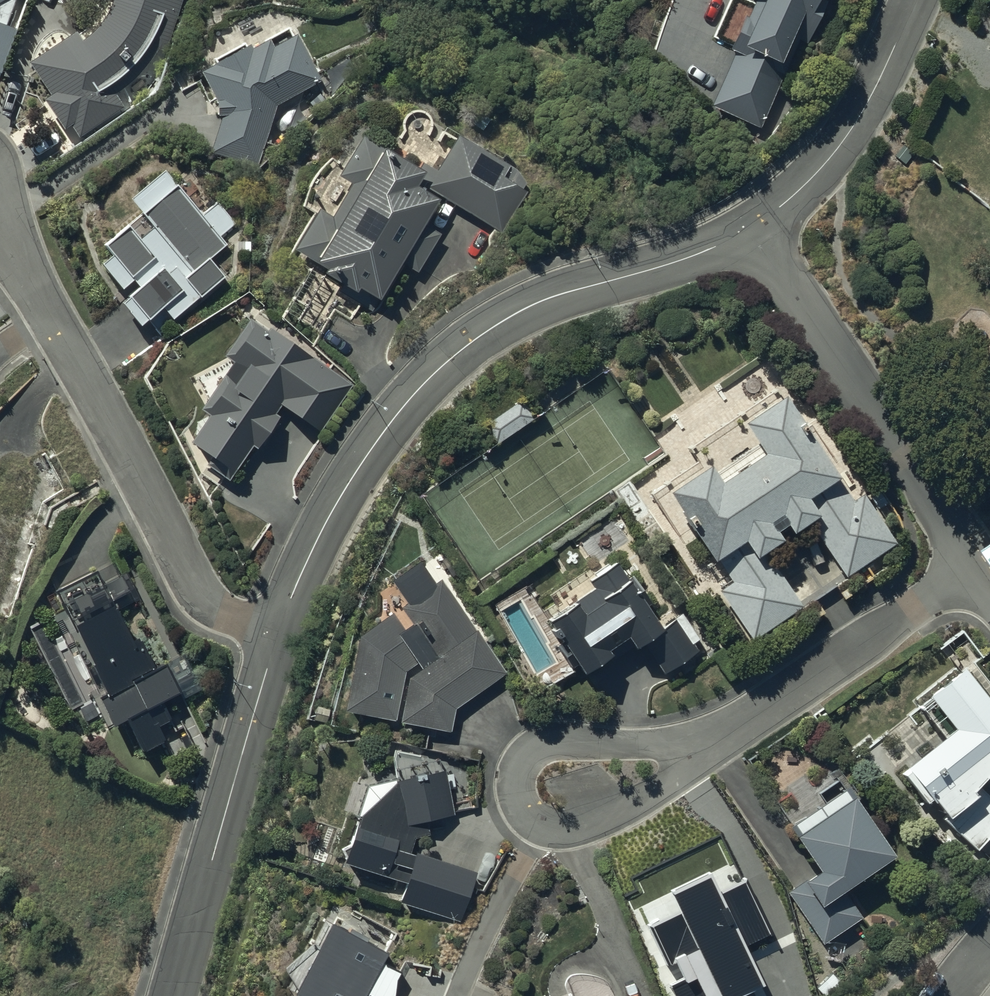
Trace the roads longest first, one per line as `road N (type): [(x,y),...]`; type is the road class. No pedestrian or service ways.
road 1 (residential): [(275,632),(341,497),(414,393),(453,357),(531,303),(704,253),(748,228)]
road 2 (residential): [(748,228),(972,567)]
road 3 (residential): [(275,632),(200,593),(51,318)]
road 4 (residential): [(173,995),(275,632)]
road 5 (residential): [(675,762),(643,798),(588,830),(545,839),(532,833),(515,785),(530,757),(590,744),(649,748)]
road 6 (residential): [(972,567),(675,762)]
road 7 (residential): [(748,228),(818,173),(841,143),(917,0)]

